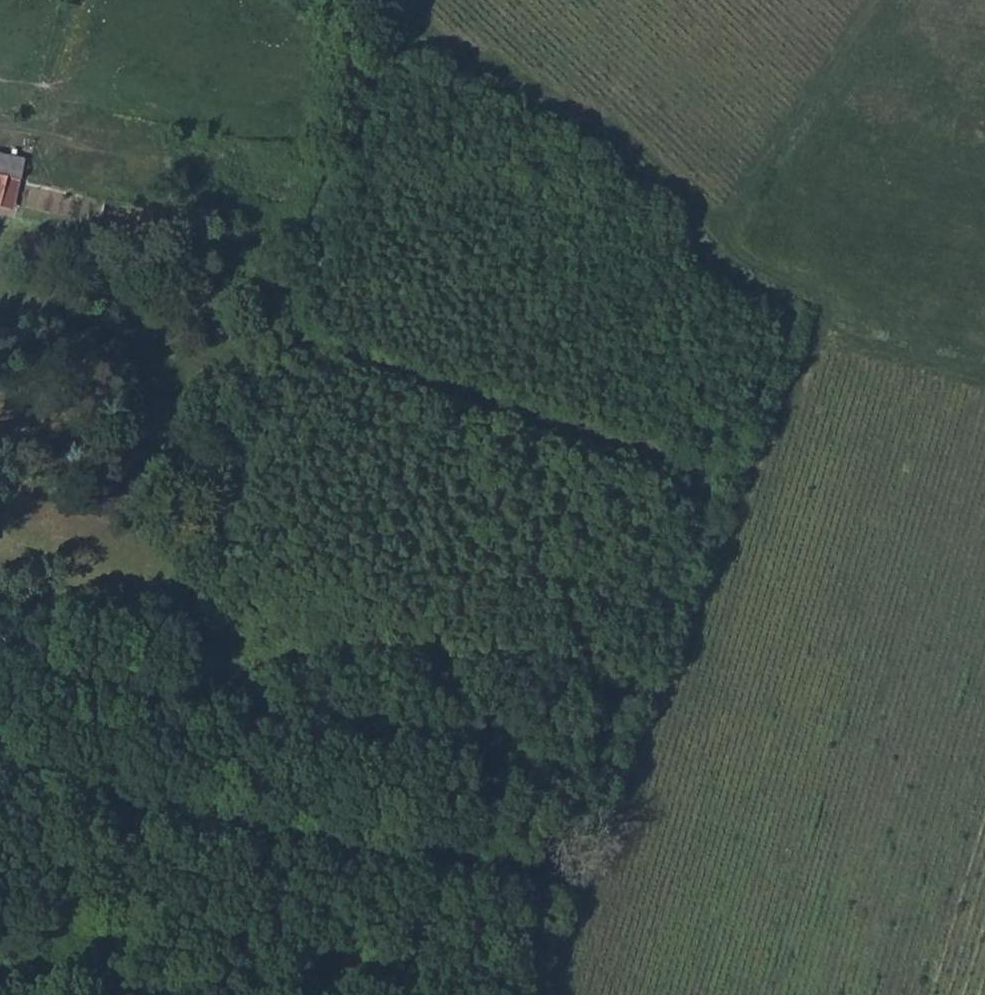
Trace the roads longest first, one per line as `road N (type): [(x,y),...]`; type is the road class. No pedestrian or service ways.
road 1 (track): [(876,0),(719,229),(725,258),(825,309),(832,336),(882,357),(984,378)]
road 2 (track): [(362,0),(446,36),(608,129),(719,229)]

